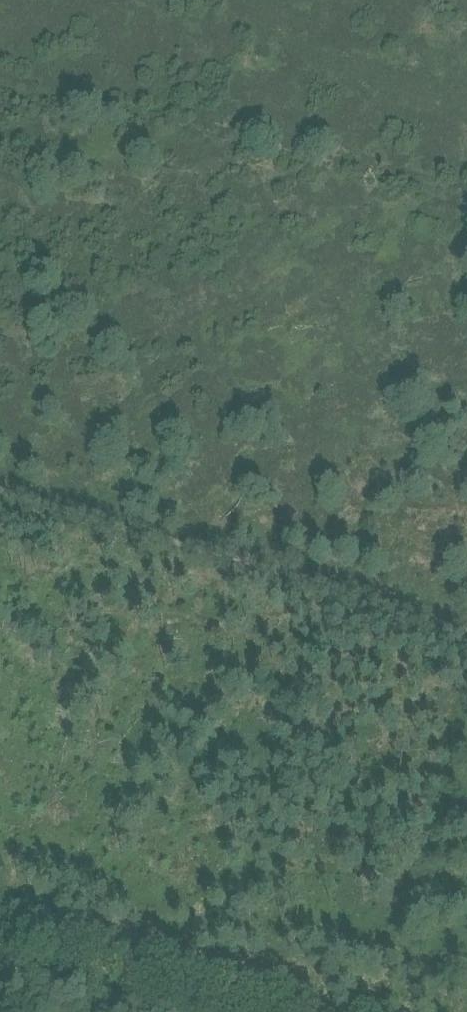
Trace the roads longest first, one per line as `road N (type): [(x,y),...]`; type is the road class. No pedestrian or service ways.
road 1 (track): [(163,1011),(0,961)]

